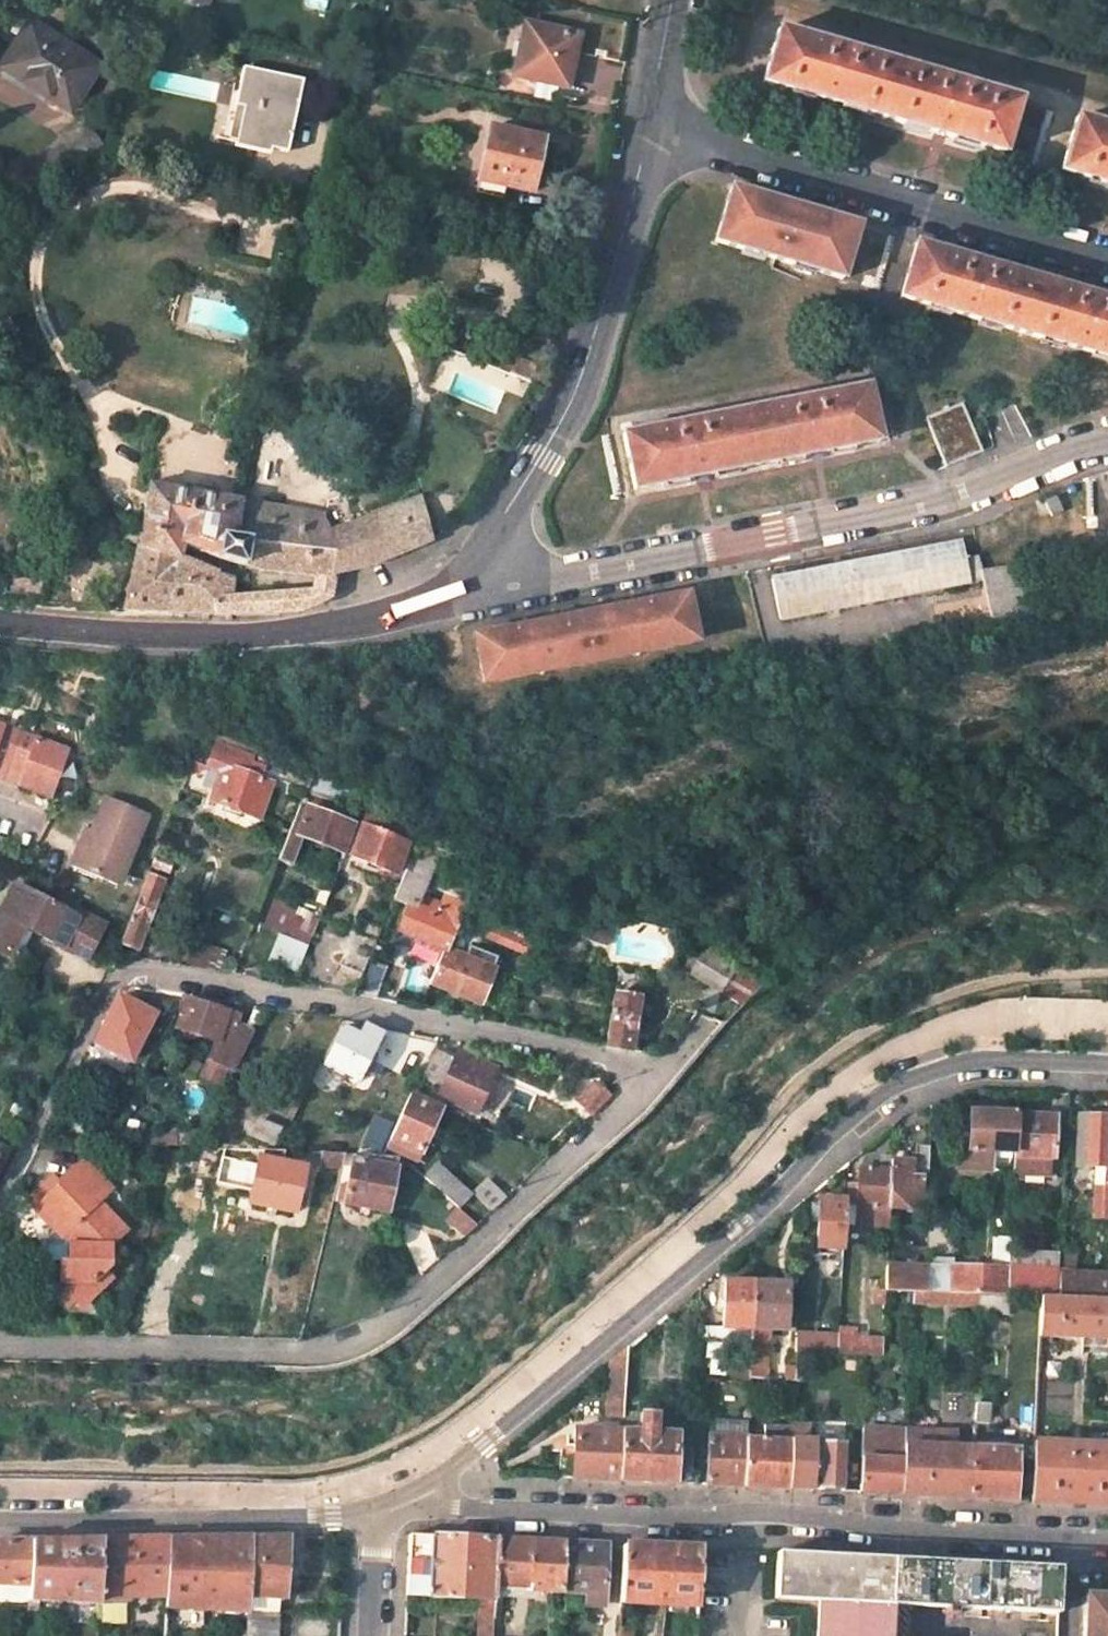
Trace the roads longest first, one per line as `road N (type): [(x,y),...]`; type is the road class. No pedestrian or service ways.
road 1 (unclassified): [(1107,1063),(973,1060),(891,1087),(821,1145),(785,1189),(447,1472)]
road 2 (unclassified): [(1107,440),(932,499),(747,541),(573,574),(469,578)]
road 3 (unclassified): [(459,1508),(695,1519),(784,1512),(893,1529),(1107,1540)]
road 4 (tertiary): [(649,122),(583,373),(469,578)]
road 5 (tertiary): [(469,578),(410,608),(285,631),(155,634),(0,619)]
road 6 (unclassified): [(1107,257),(649,122)]
road 7 (unclassified): [(374,1514),(0,1520)]
road 8 (tertiary): [(676,0),(649,122)]
road 9 (unclassified): [(369,1635),(374,1514)]

